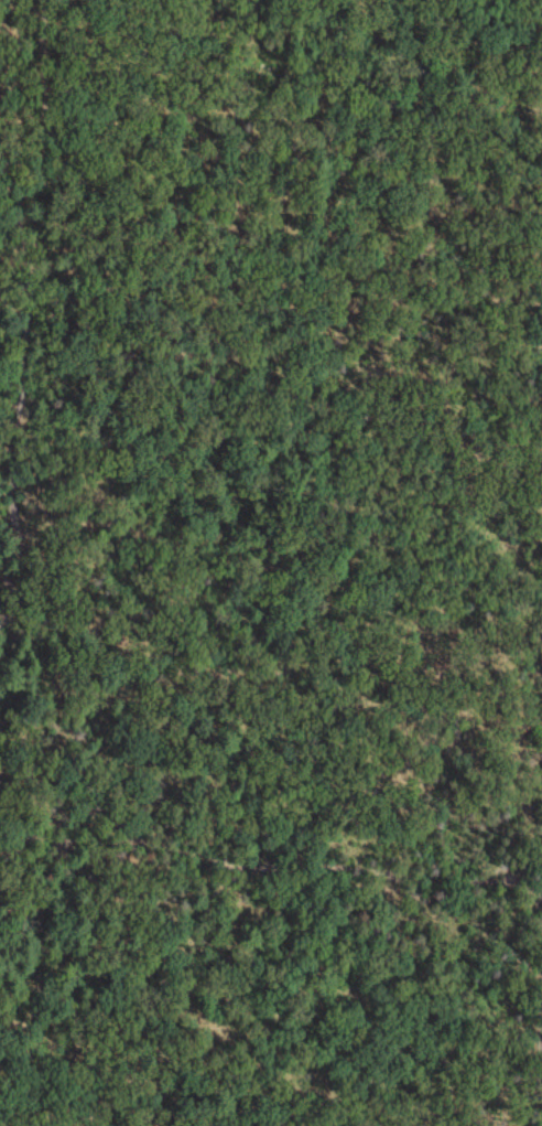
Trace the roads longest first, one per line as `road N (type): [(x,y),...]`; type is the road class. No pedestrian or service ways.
road 1 (residential): [(531,1125),(541,855),(540,0)]
road 2 (residential): [(45,1125),(50,828),(38,0)]
road 3 (track): [(0,824),(476,862),(541,855)]

